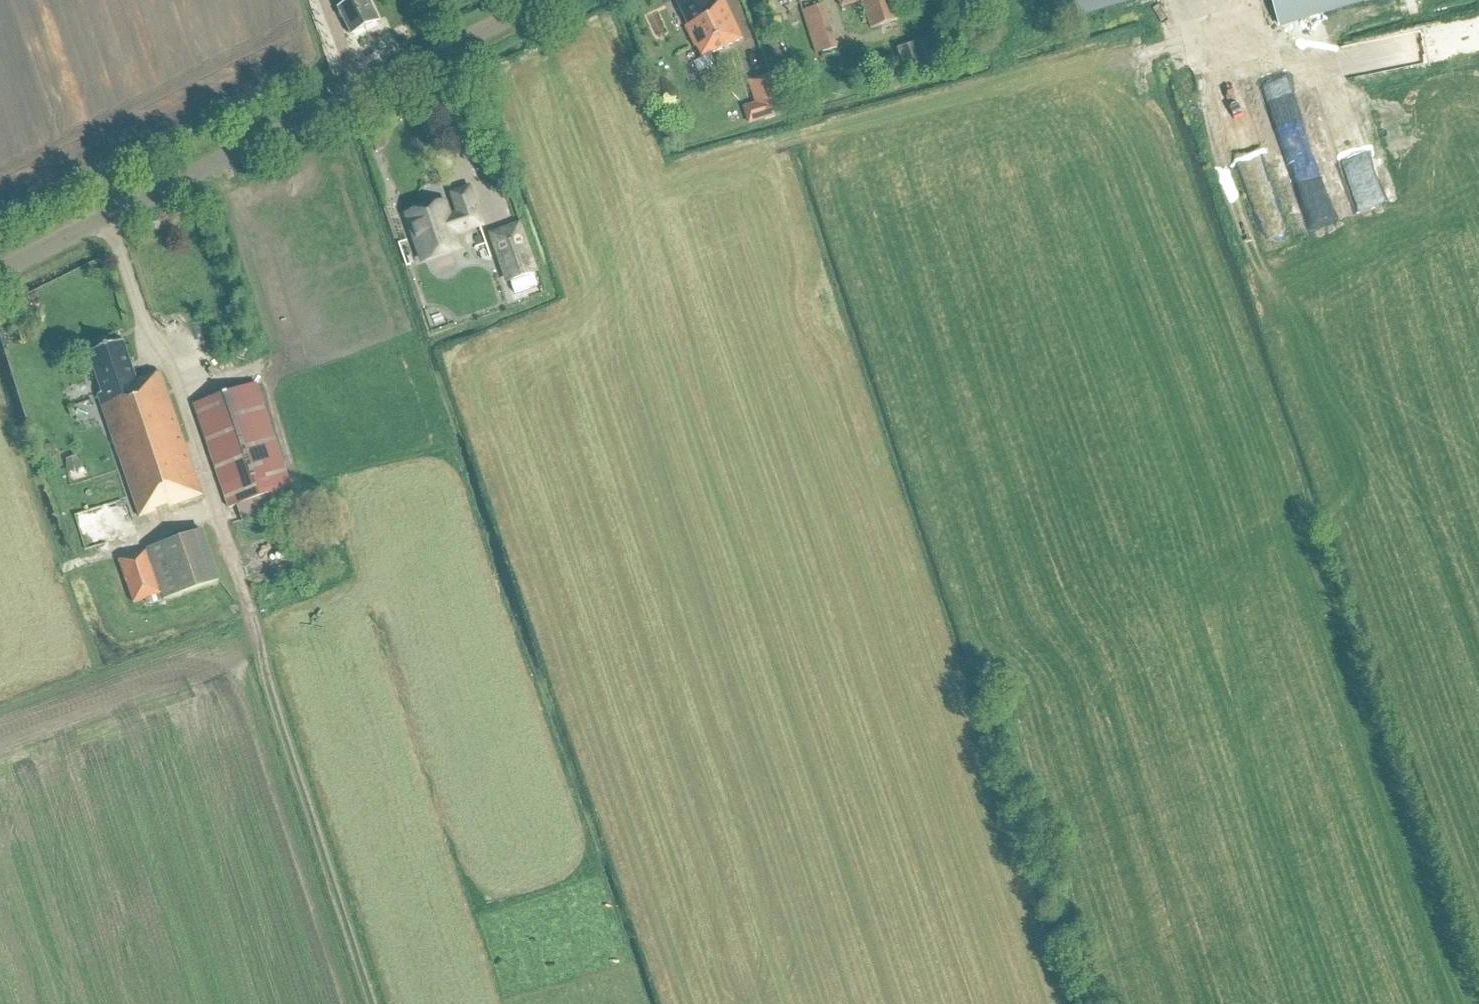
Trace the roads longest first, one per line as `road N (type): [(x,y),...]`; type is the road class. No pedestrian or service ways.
road 1 (tertiary): [(0,271),(551,0)]

